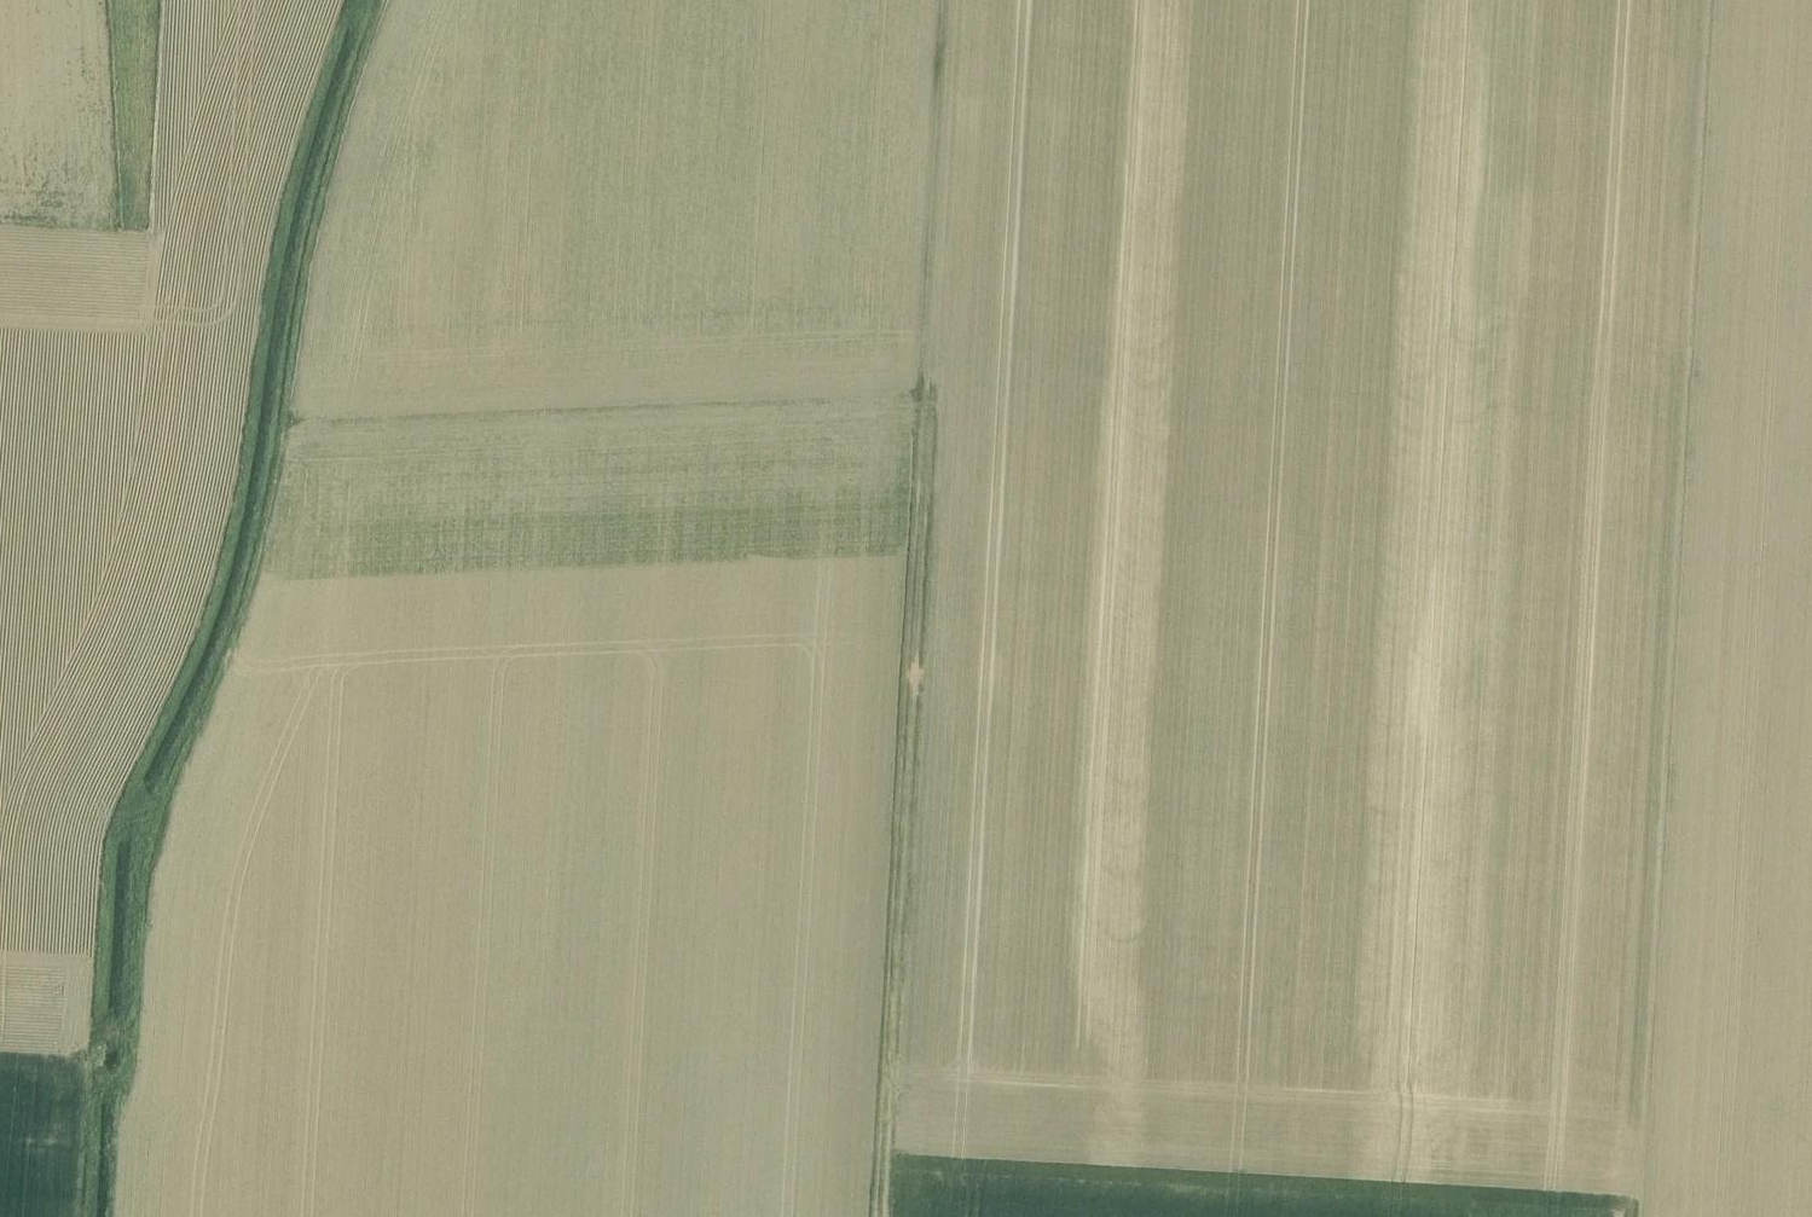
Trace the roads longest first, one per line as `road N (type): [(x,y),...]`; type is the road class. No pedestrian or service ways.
road 1 (track): [(878,1216),(919,430)]

